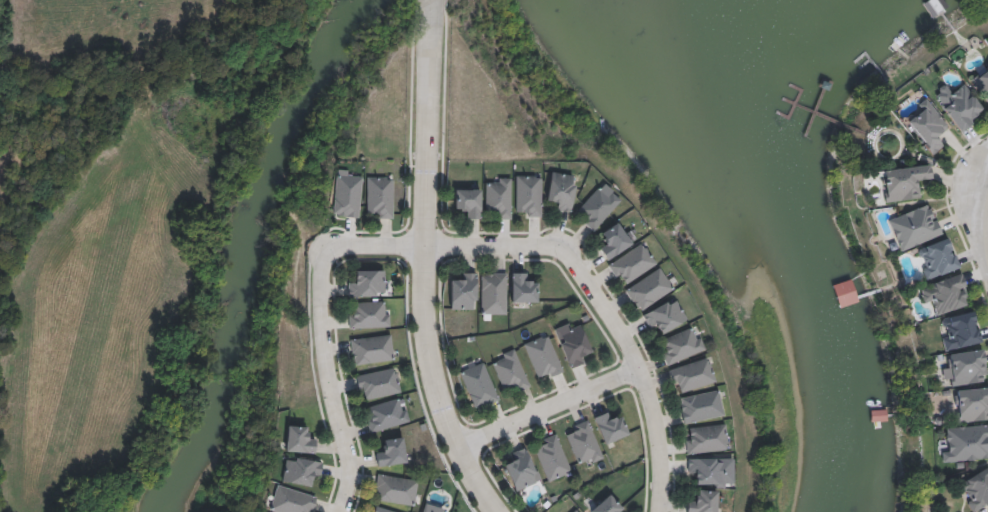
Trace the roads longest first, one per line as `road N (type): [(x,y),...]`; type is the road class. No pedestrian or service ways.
road 1 (residential): [(562,250),(643,398),(658,453),(661,511)]
road 2 (residential): [(492,511),(463,466),(429,354),(427,252)]
road 3 (residential): [(326,250),(323,354),(346,472),(340,511)]
road 4 (residential): [(427,252),(431,11)]
road 5 (residential): [(562,250),(326,250)]
road 6 (residential): [(463,466),(637,387)]
road 7 (residential): [(987,151),(969,197),(987,283)]

